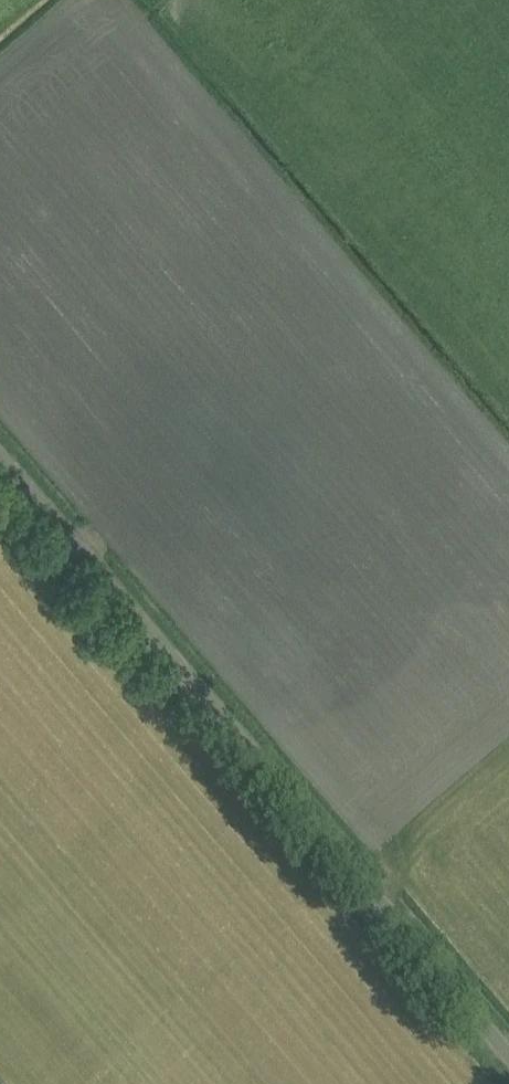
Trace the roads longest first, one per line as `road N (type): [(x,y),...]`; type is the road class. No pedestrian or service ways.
road 1 (unclassified): [(508,1055),(0,449)]

